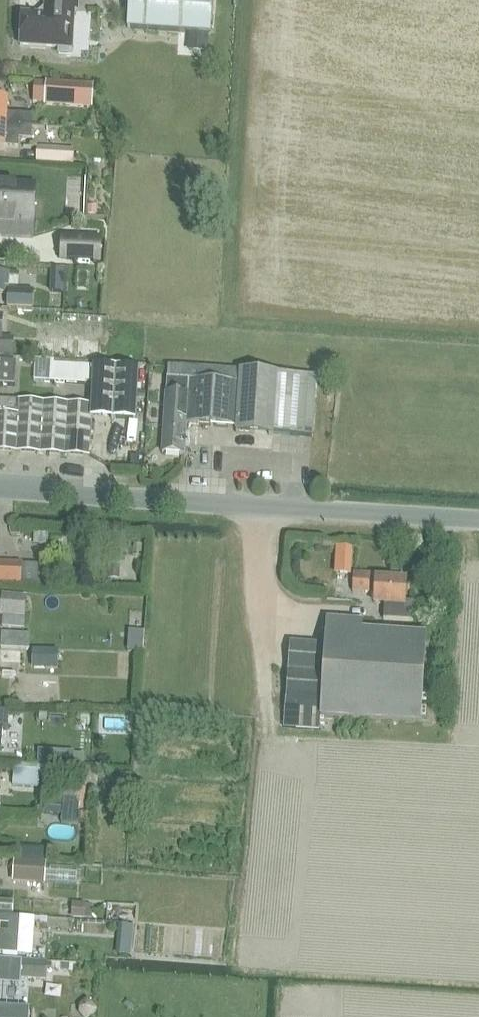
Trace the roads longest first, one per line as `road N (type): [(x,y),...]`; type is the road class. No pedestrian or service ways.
road 1 (unclassified): [(0,484),(478,520)]

